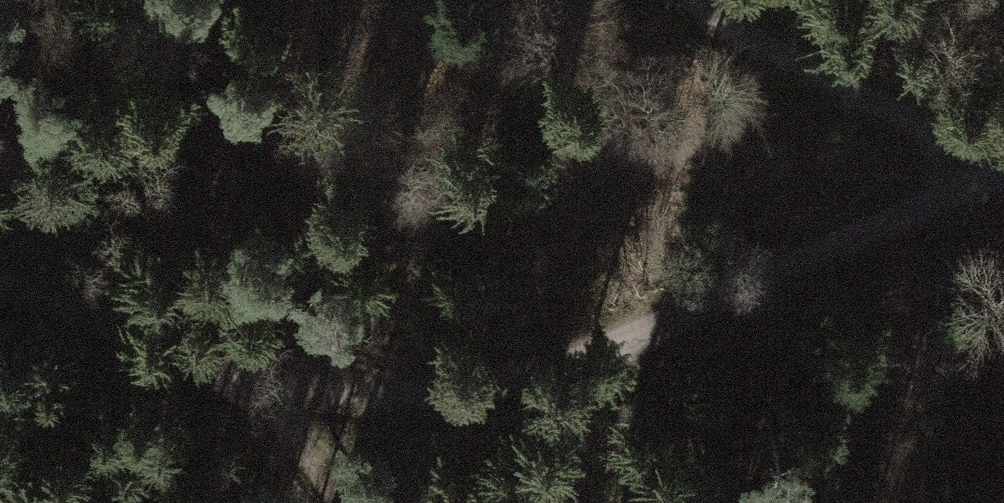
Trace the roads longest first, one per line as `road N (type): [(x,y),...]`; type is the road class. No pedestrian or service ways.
road 1 (track): [(667,334),(503,395),(344,403),(232,389),(76,310),(0,284)]
road 2 (track): [(1003,165),(667,334)]
road 3 (track): [(1003,167),(700,0)]
road 4 (track): [(545,502),(551,480),(667,334)]
road 5 (track): [(352,502),(232,389)]

